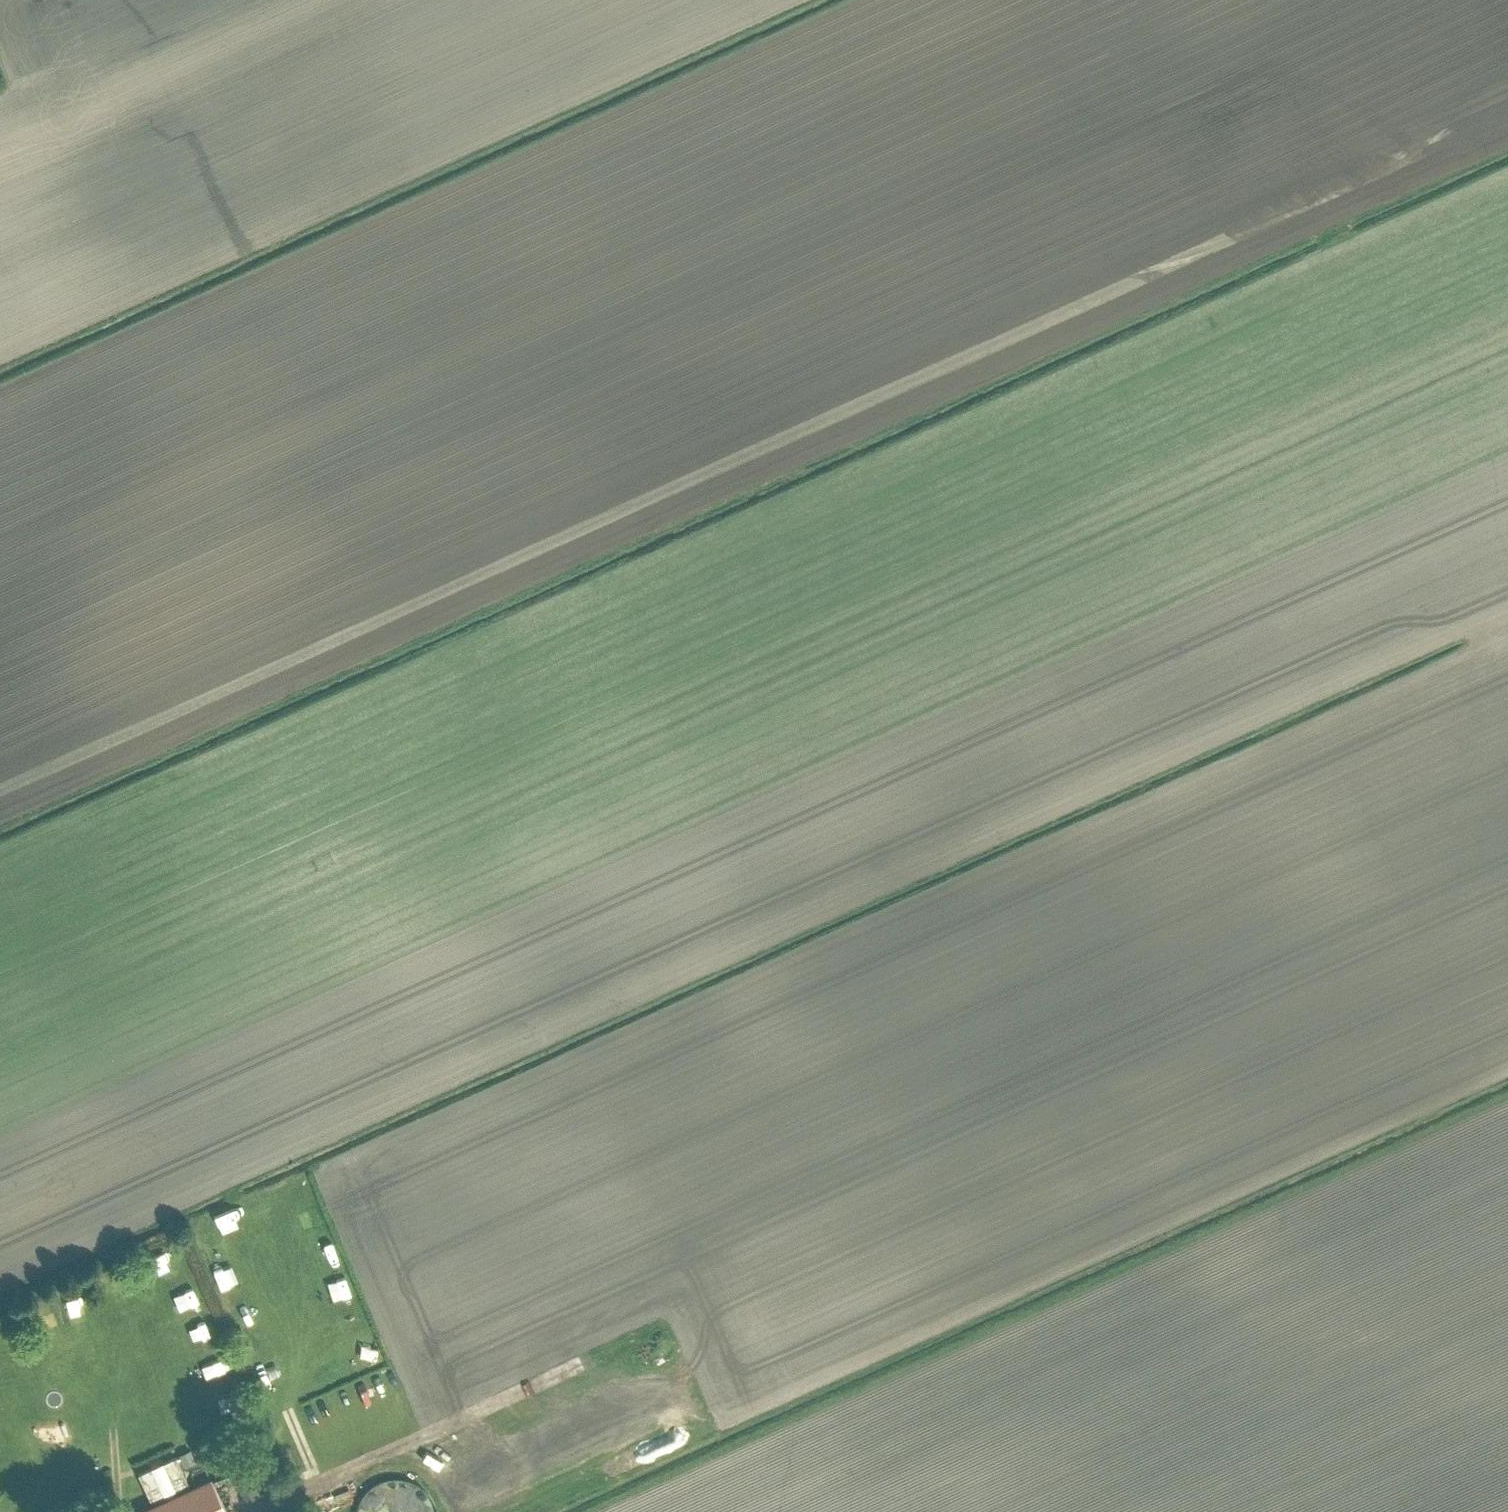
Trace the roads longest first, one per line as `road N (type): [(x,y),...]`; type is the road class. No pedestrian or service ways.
road 1 (track): [(573,1365),(291,1501)]

